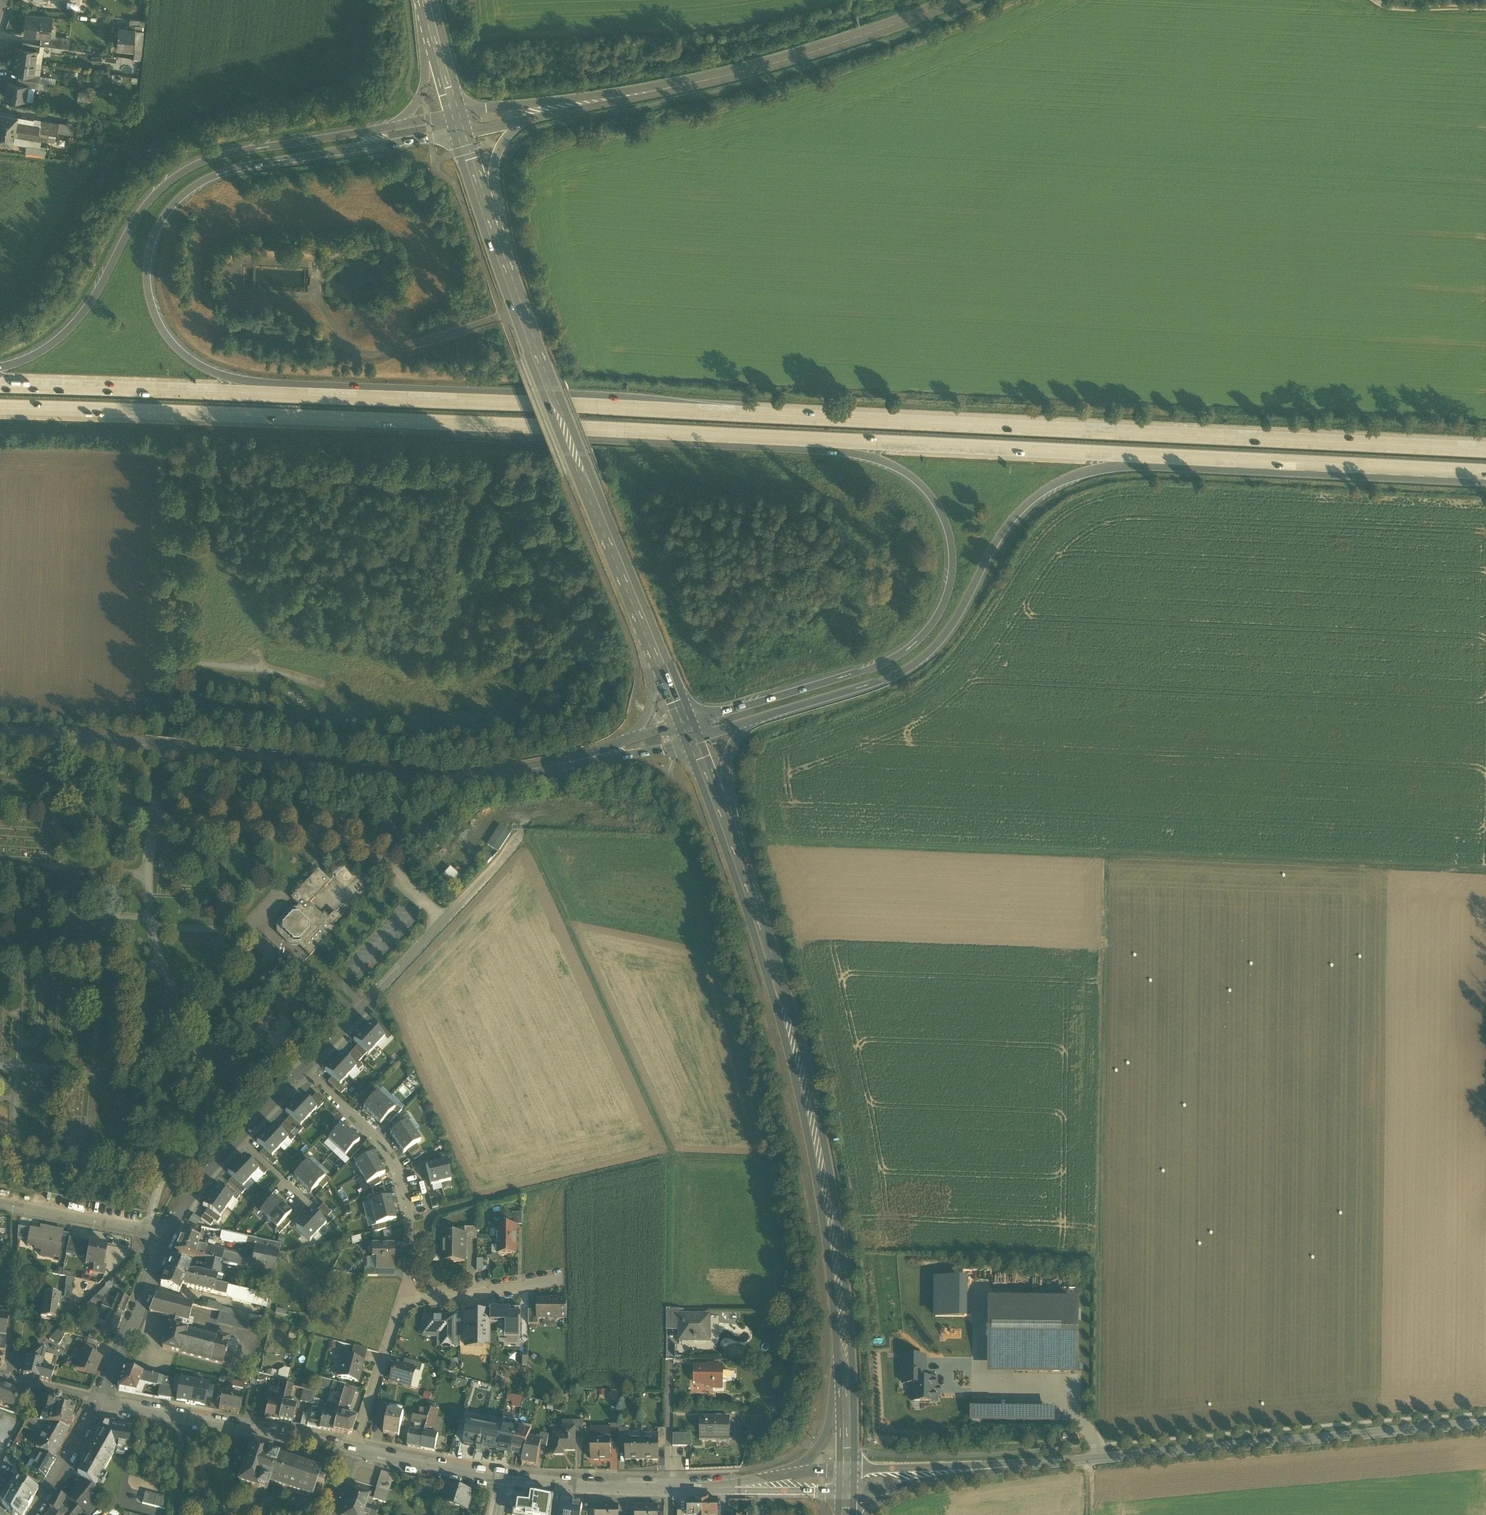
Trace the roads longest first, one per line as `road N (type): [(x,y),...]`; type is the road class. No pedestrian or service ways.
road 1 (motorway): [(1485,450),(457,401)]
road 2 (motorway): [(457,401),(219,375),(183,355),(163,331),(147,265),(159,223),(208,178),(279,157),(453,131)]
road 3 (track): [(770,840),(1485,871)]
road 4 (motorway): [(674,434),(872,459),(922,487),(952,546),(950,588),(939,615),(910,648),(851,676),(708,716),(692,734)]
road 5 (motorway): [(0,409),(674,434)]
road 6 (motorway): [(749,723),(912,665),(949,628),(1016,515),(1063,480),(1123,466),(1236,471),(1299,462)]
road 7 (tertiary): [(1485,1425),(847,1480)]
road 8 (motorway): [(674,434),(1299,462)]
road 9 (unclassified): [(617,754),(434,779),(0,735)]
road 10 (track): [(1089,1460),(1097,1445),(1106,1171),(1106,854)]
road 11 (secondary): [(846,1420),(829,1204),(739,855)]
road 12 (residential): [(171,1238),(215,1170),(521,835)]
road 13 (motorway): [(383,125),(228,151),(182,171),(143,209),(72,327),(40,354),(0,368)]
road 14 (motorway): [(457,401),(0,387)]
road 15 (track): [(670,1156),(521,835)]
road 16 (track): [(409,1259),(433,1212),(670,1156)]
road 17 (secondary): [(678,85),(835,44),(952,0)]
road 18 (residential): [(353,1450),(96,1399)]
road 19 (secondary): [(643,615),(546,383)]
road 20 (track): [(1106,1171),(855,1162)]
road 21 (secondary): [(678,85),(462,111)]
road 22 (motorway): [(1299,462),(1485,473)]
road 23 (residential): [(96,1399),(171,1238)]
road 24 (residential): [(0,1204),(171,1238)]
road 25 (residential): [(668,1489),(498,1479)]
road 26 (residential): [(353,1450),(405,1300)]
road 27 (residential): [(405,1300),(557,1279)]
road 28 (secondary): [(529,117),(678,85)]
road 29 (secondary): [(643,615),(652,701),(617,754)]
road 30 (residential): [(498,1479),(353,1450)]
road 31 (secondary): [(498,244),(546,383)]
road 32 (track): [(669,1303),(670,1156)]
road 33 (motorway): [(739,855),(726,760),(749,723)]
road 34 (secondary): [(498,244),(496,156),(529,117)]
road 35 (residential): [(35,1514),(96,1399)]
road 36 (secondary): [(739,855),(692,734)]
road 37 (secondary): [(692,734),(643,615)]
road 38 (secondary): [(453,131),(498,244)]

